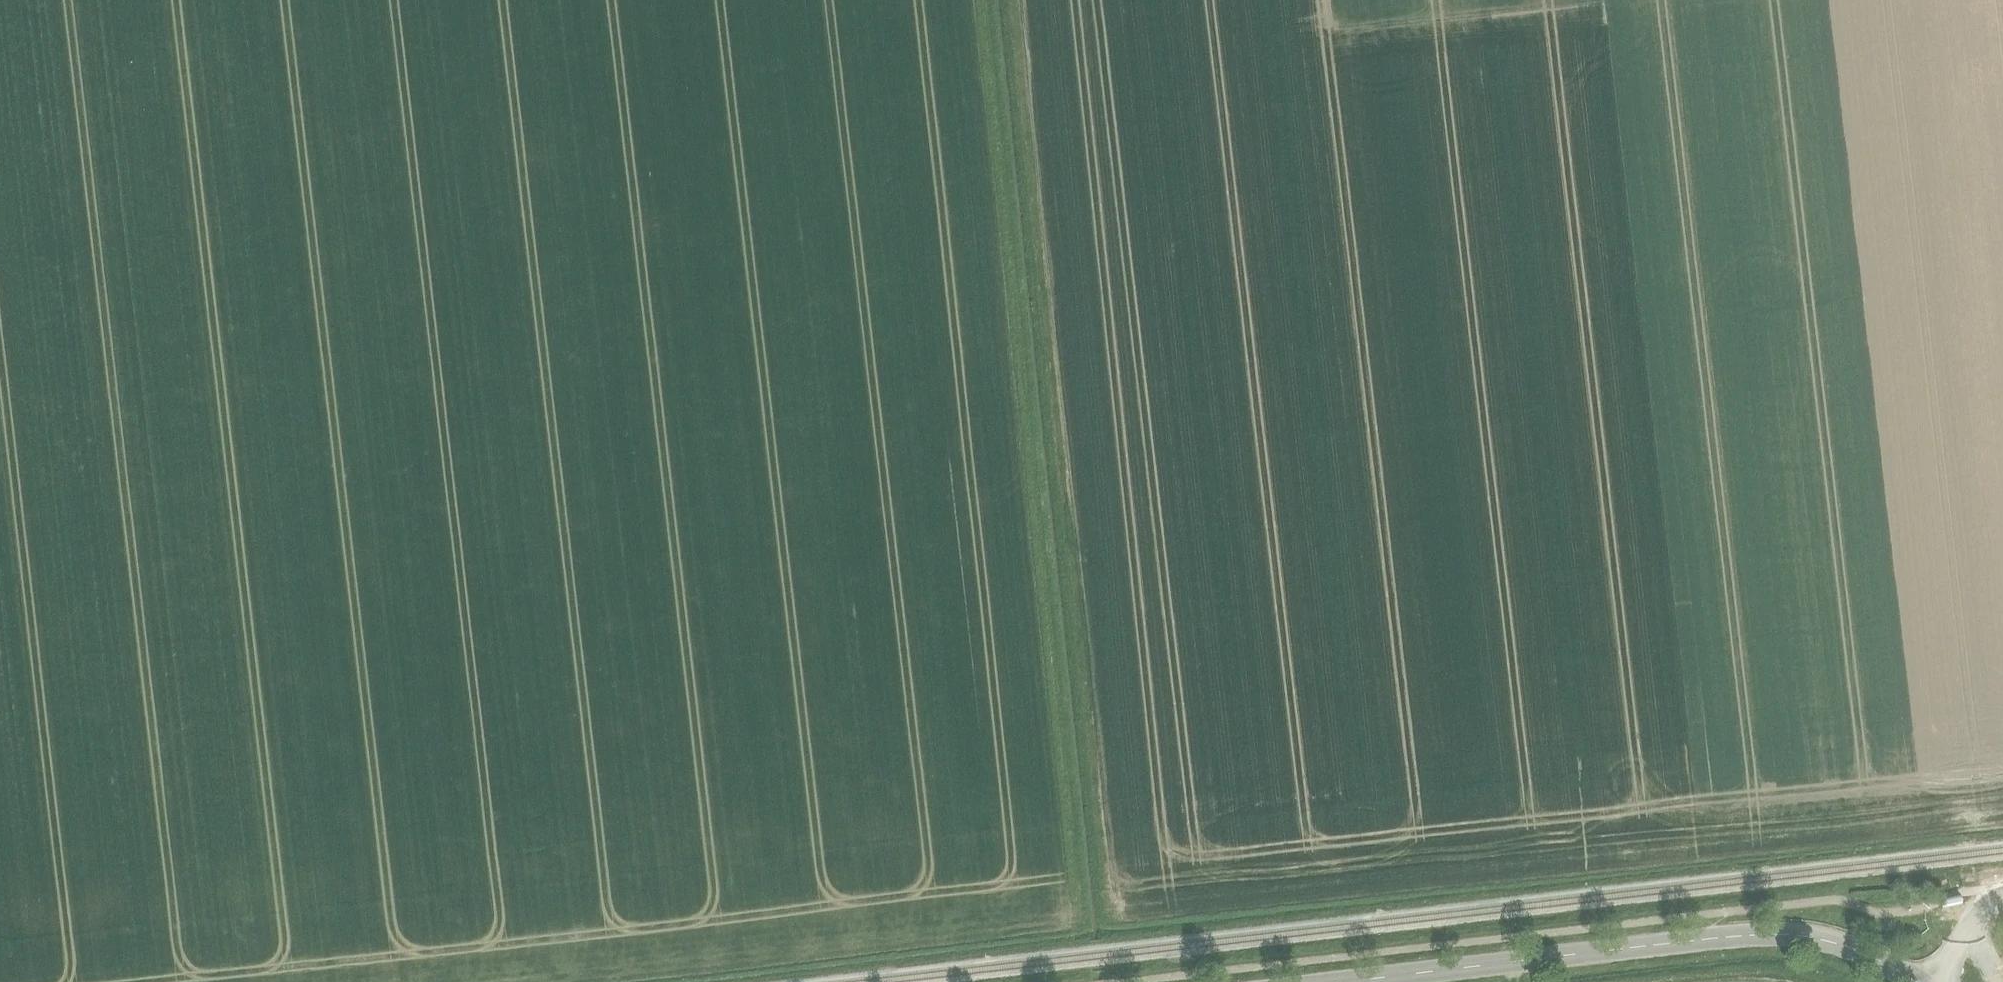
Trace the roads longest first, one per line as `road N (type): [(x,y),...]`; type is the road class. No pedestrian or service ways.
road 1 (tertiary): [(1363,981),(1762,935),(1865,954),(1915,981)]

